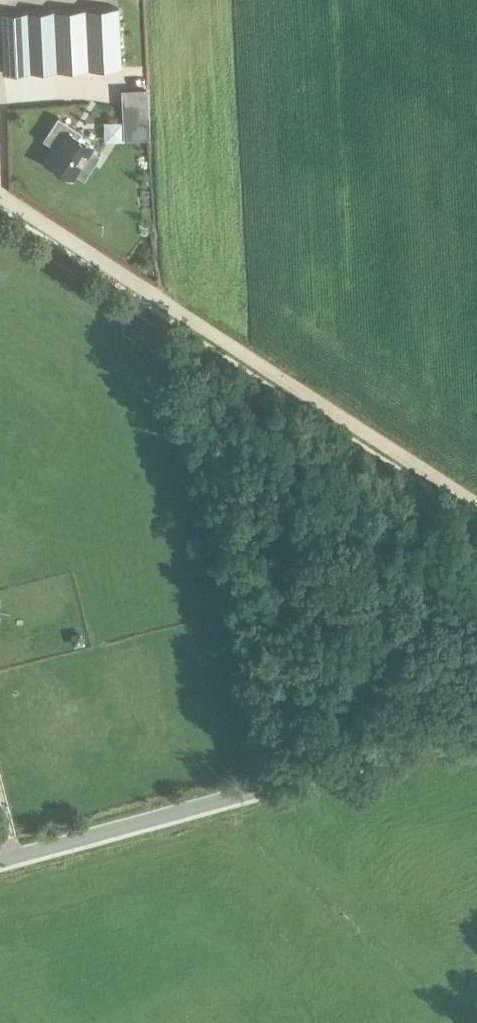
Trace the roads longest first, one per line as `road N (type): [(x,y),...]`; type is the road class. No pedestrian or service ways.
road 1 (track): [(476,501),(0,195)]
road 2 (unclassified): [(0,860),(476,732)]

